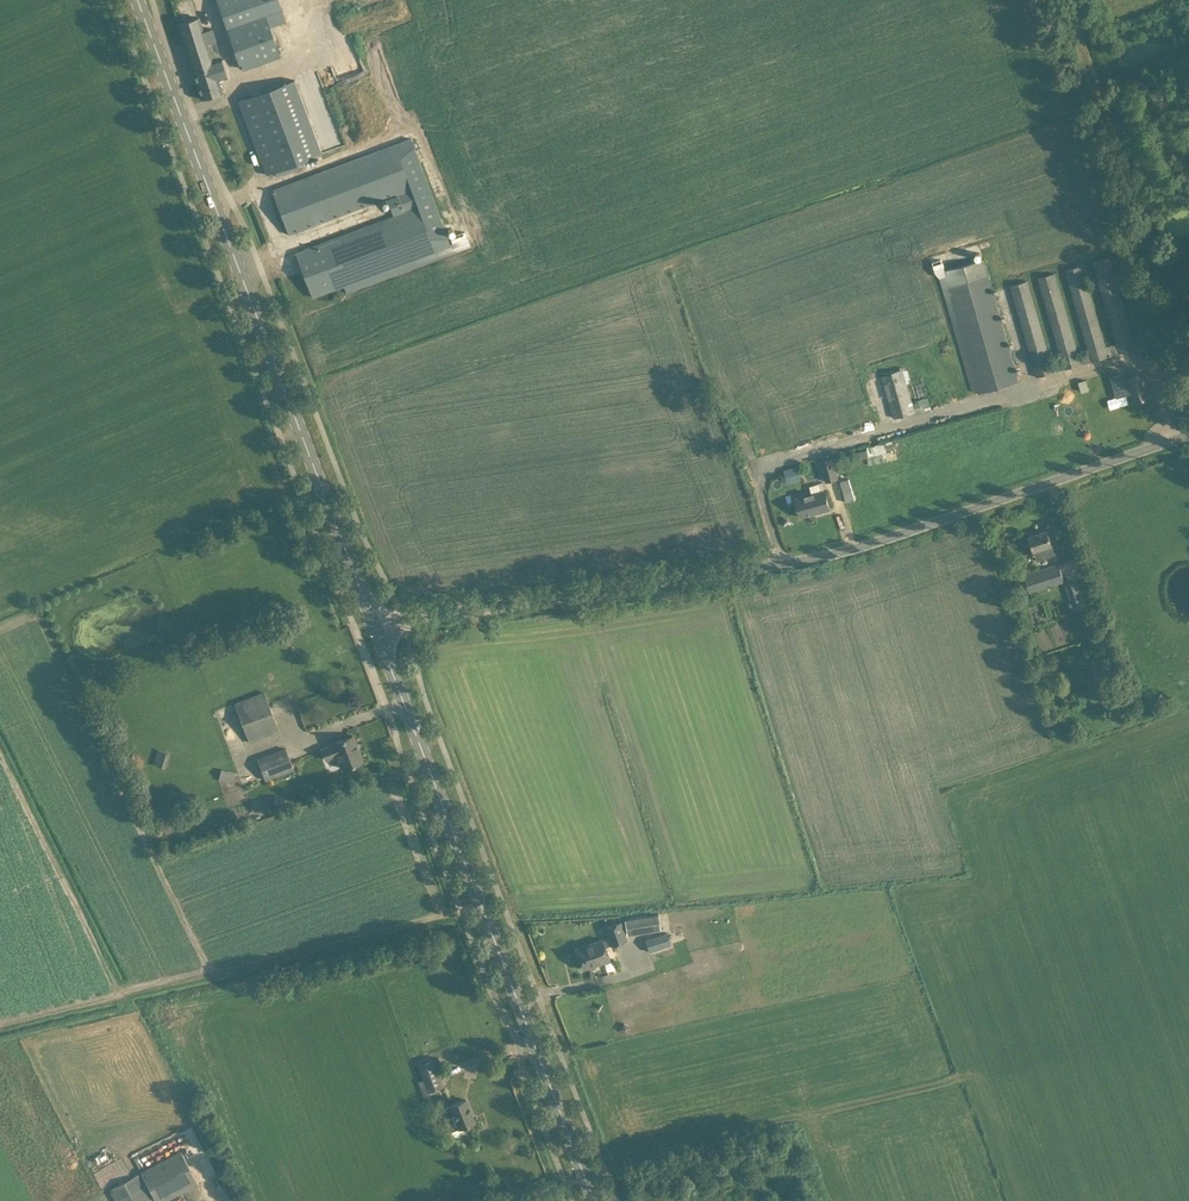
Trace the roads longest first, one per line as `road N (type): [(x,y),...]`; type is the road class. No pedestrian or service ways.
road 1 (unclassified): [(373,628),(880,543),(1188,435)]
road 2 (secondary): [(373,628),(137,0)]
road 3 (secondary): [(593,1200),(373,628)]

